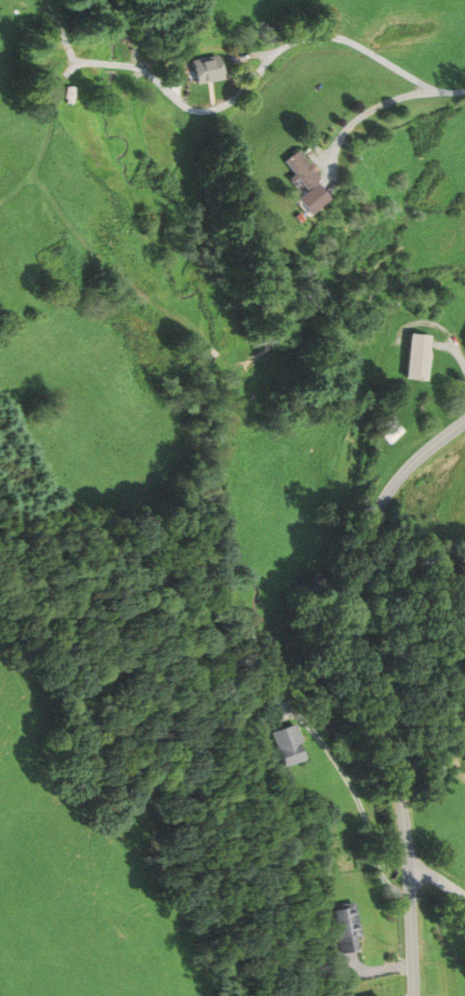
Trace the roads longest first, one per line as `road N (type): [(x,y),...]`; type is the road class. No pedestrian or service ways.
road 1 (tertiary): [(464,420),(396,483),(369,528),(361,580),(361,644),(404,821),(414,995)]
road 2 (residential): [(464,90),(427,86),(328,35),(281,49),(235,98),(200,111),(173,98),(141,57)]

